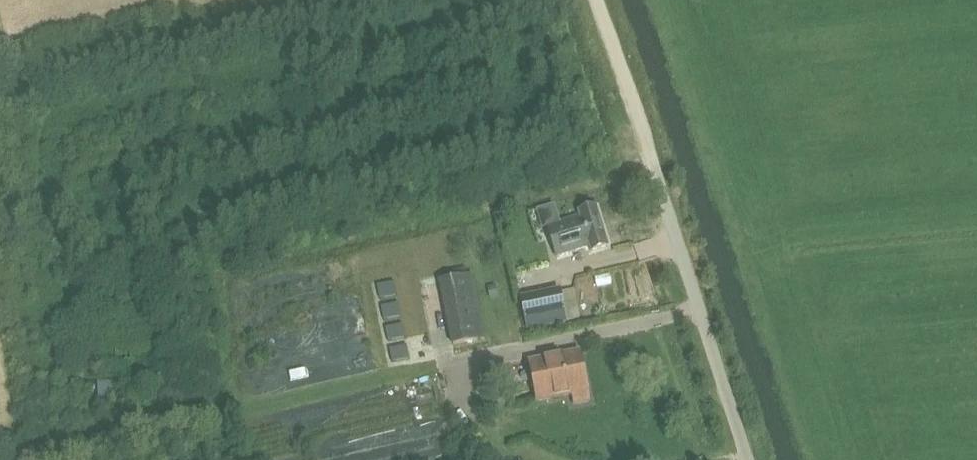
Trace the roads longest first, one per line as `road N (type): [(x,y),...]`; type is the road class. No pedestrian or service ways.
road 1 (unclassified): [(745,459),(656,180)]
road 2 (track): [(656,180),(592,0)]

